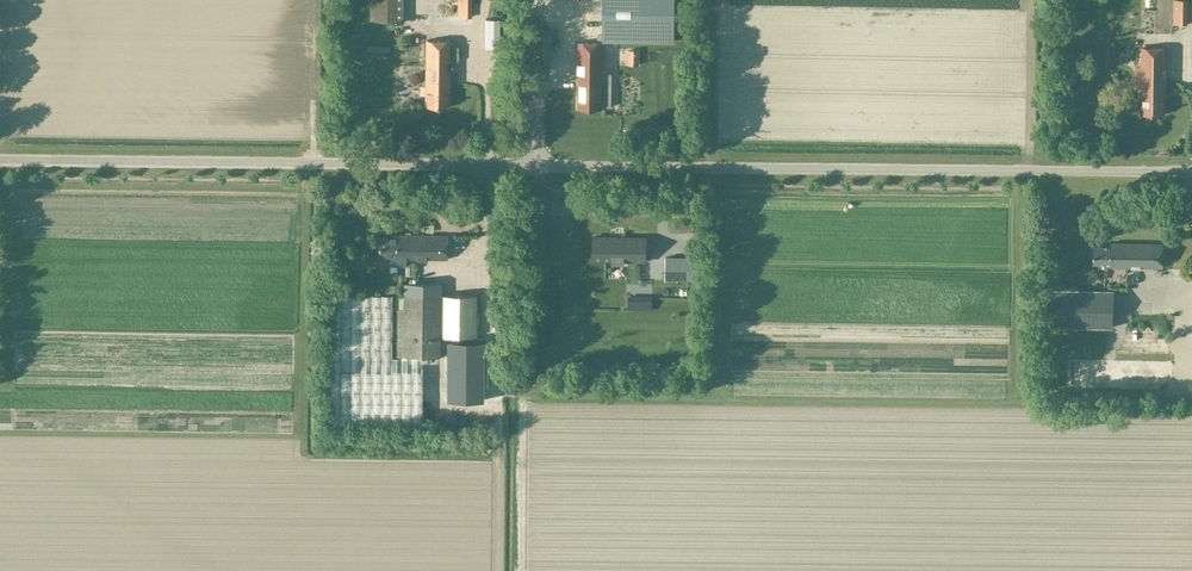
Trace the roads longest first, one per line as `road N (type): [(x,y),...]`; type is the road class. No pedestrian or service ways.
road 1 (unclassified): [(1191,174),(0,161)]

